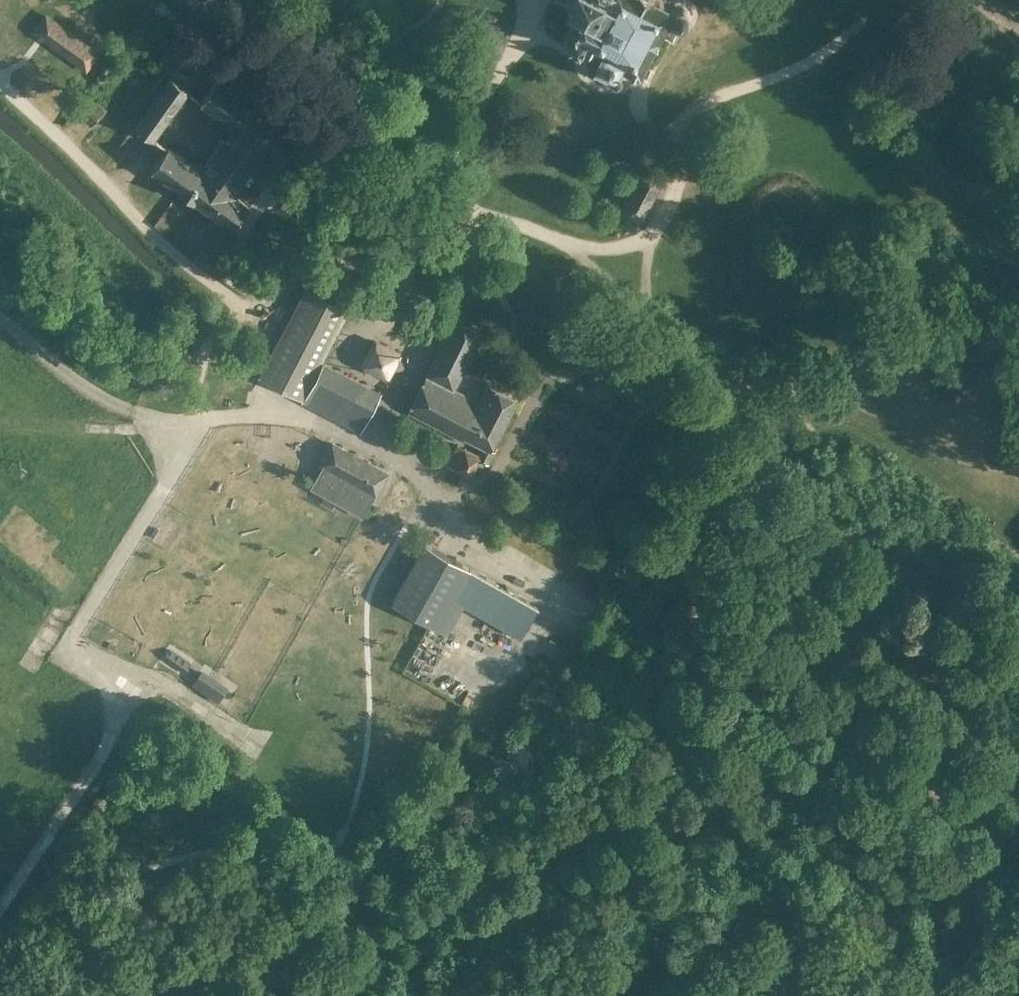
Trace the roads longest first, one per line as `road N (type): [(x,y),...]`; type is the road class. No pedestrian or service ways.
road 1 (track): [(232,995),(682,820),(715,772),(722,704),(558,589),(446,525),(421,479),(364,445),(279,412),(202,423),(133,411),(108,402),(0,318)]
road 2 (track): [(202,0),(346,103),(377,119),(460,136),(465,213),(549,234),(727,385),(730,432),(688,554),(700,660)]
road 3 (track): [(460,197),(410,250),(313,268),(220,330),(202,352),(202,423),(75,635),(104,689),(111,731),(76,794)]
road 4 (track): [(893,0),(786,74),(694,107),(672,146),(673,199),(649,239),(592,248),(549,234)]
road 5 (track): [(247,312),(161,246),(0,82)]
road 6 (track): [(722,704),(970,886)]
road 7 (track): [(682,820),(813,770)]
road 8 (track): [(0,909),(76,794)]

